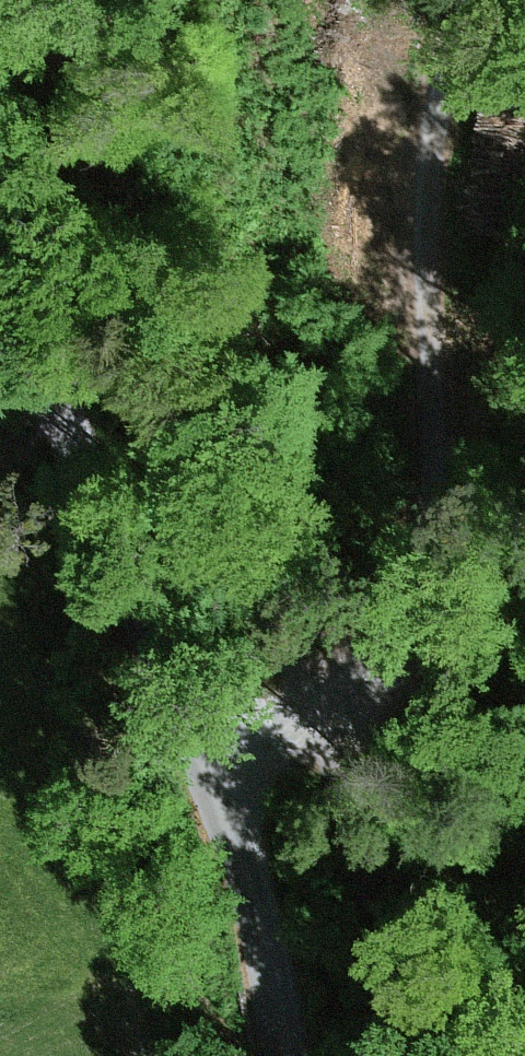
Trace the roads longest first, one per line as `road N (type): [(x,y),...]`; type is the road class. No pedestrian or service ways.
road 1 (track): [(481,0),(445,59),(421,142),(437,488),(412,601),(379,682),(319,726),(217,777)]
road 2 (tertiary): [(292,1055),(270,945),(217,777),(0,243)]

